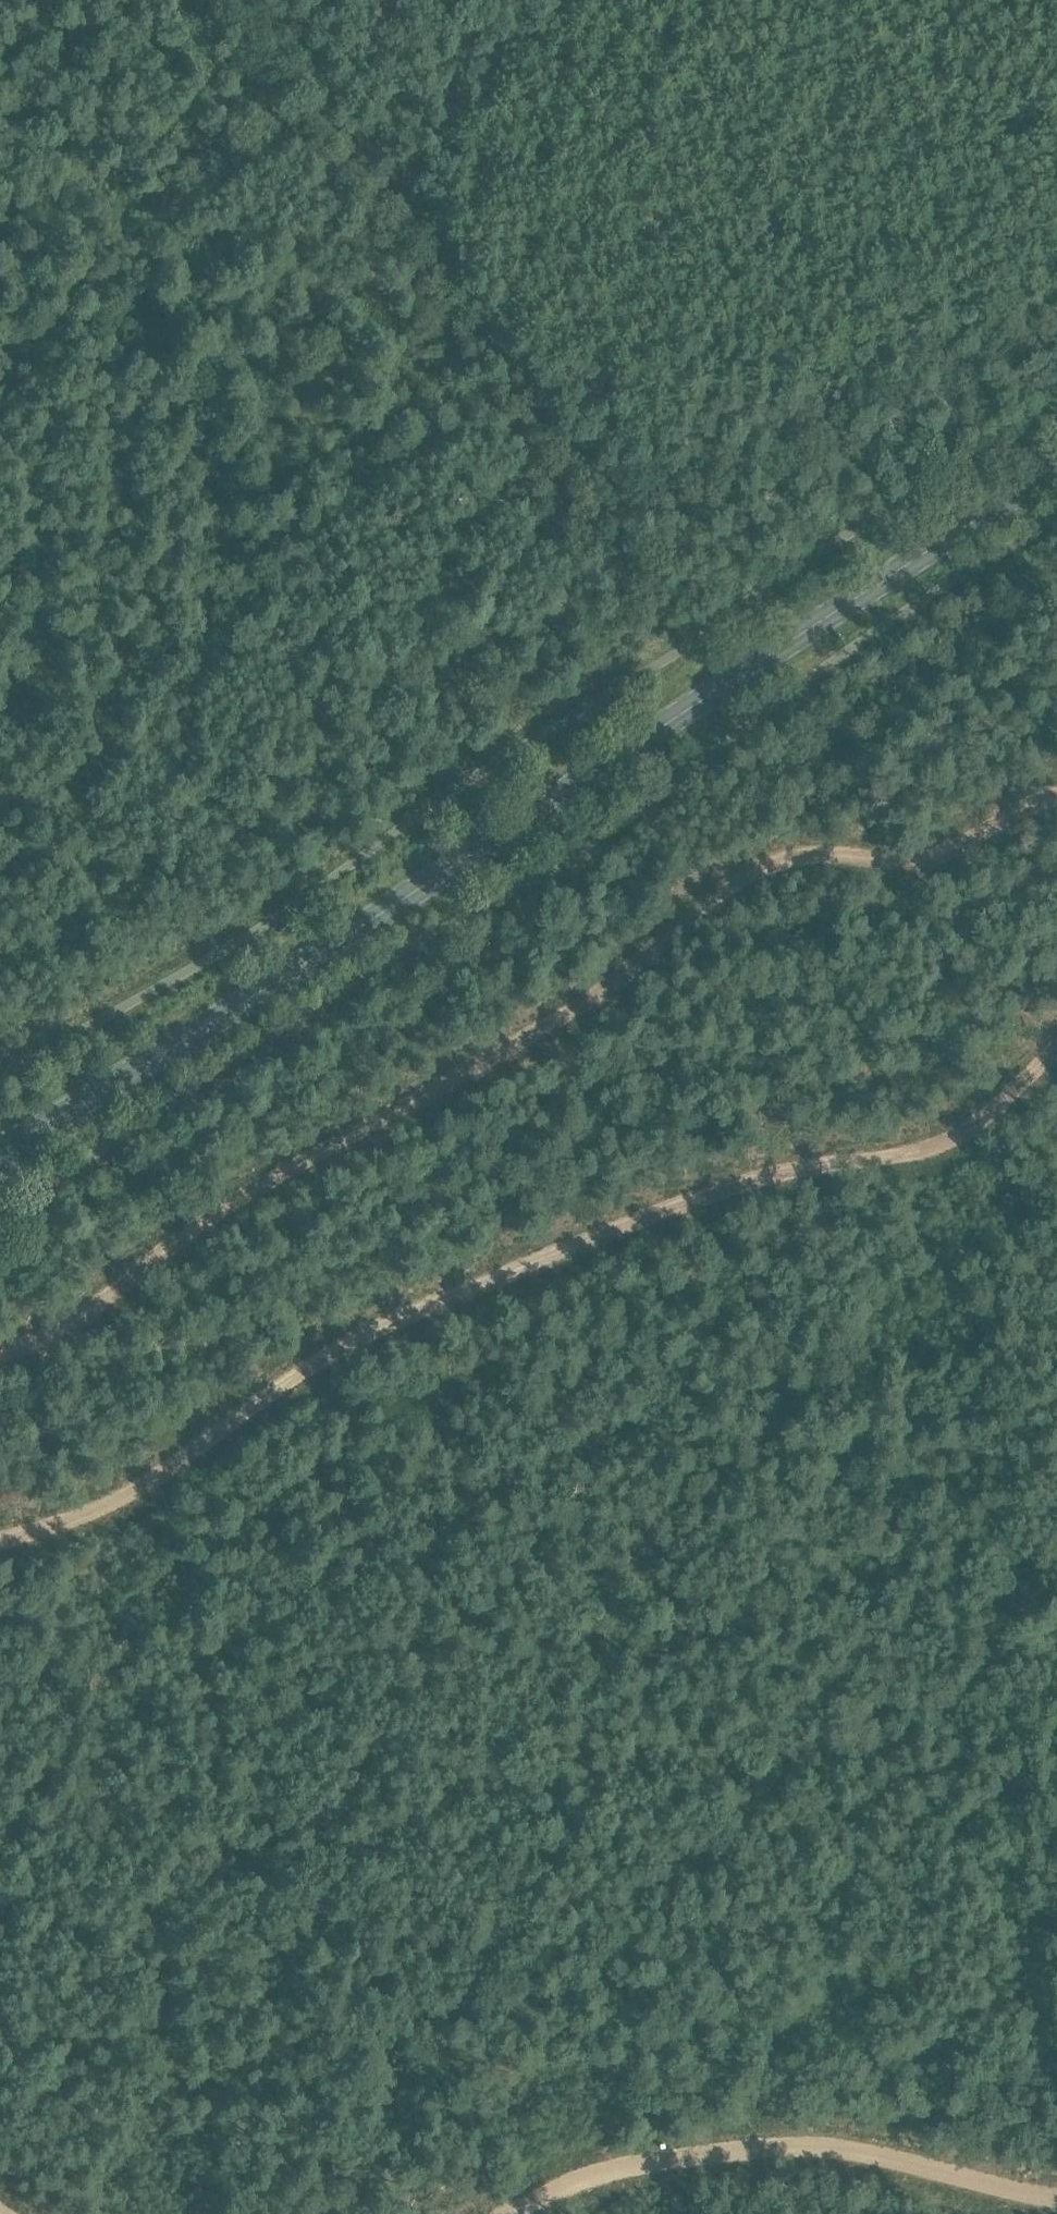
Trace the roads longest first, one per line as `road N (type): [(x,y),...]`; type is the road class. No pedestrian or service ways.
road 1 (secondary): [(0,1152),(441,876),(1056,470)]
road 2 (track): [(1056,796),(919,862),(815,855),(744,875),(586,1002),(249,1193),(66,1327),(0,1355)]
road 3 (track): [(0,1542),(127,1496),(331,1352),(394,1321),(735,1187),(942,1144),(1056,1050)]
road 4 (track): [(193,0),(718,692)]
road 5 (track): [(1056,2202),(855,2153),(795,2147),(650,2162),(582,2179),(507,2213)]

